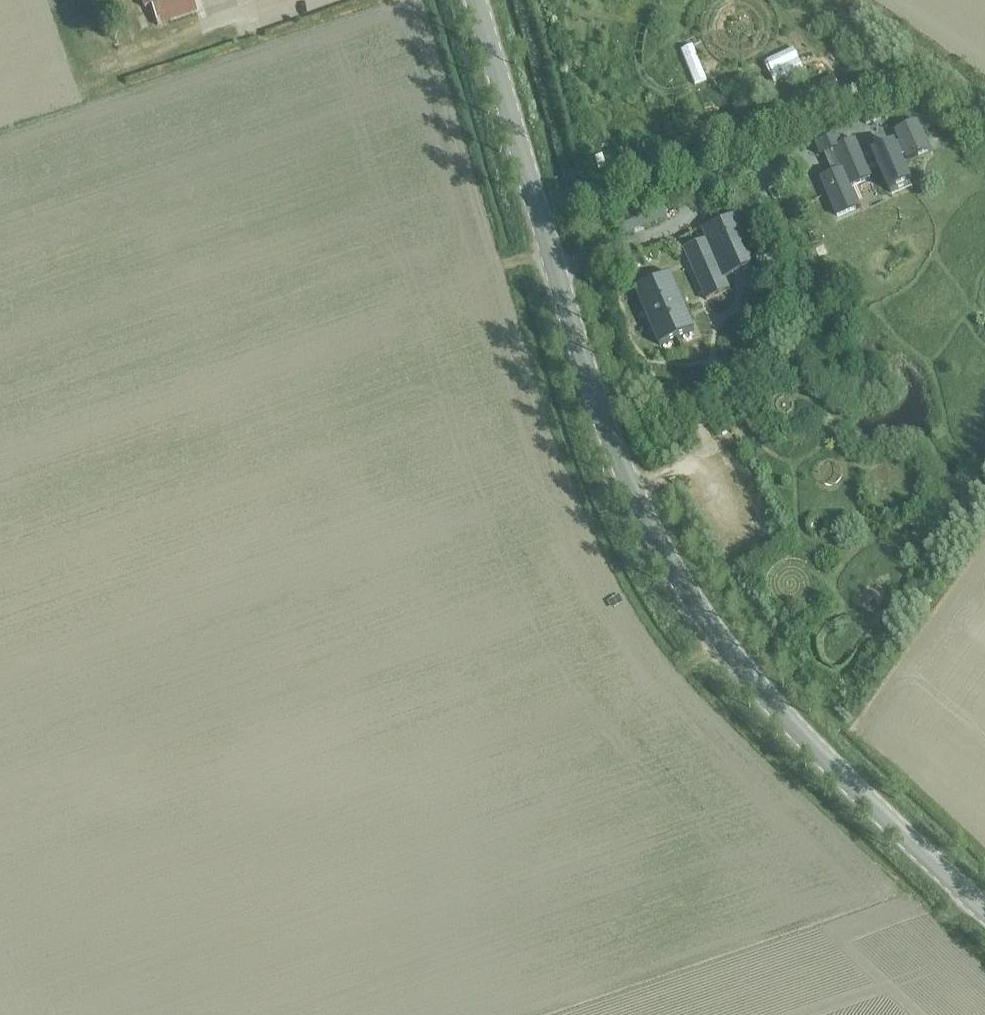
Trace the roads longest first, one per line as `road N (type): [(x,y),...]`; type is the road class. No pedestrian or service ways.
road 1 (tertiary): [(984,910),(779,713),(716,639),(678,576),(602,426),(476,0)]

